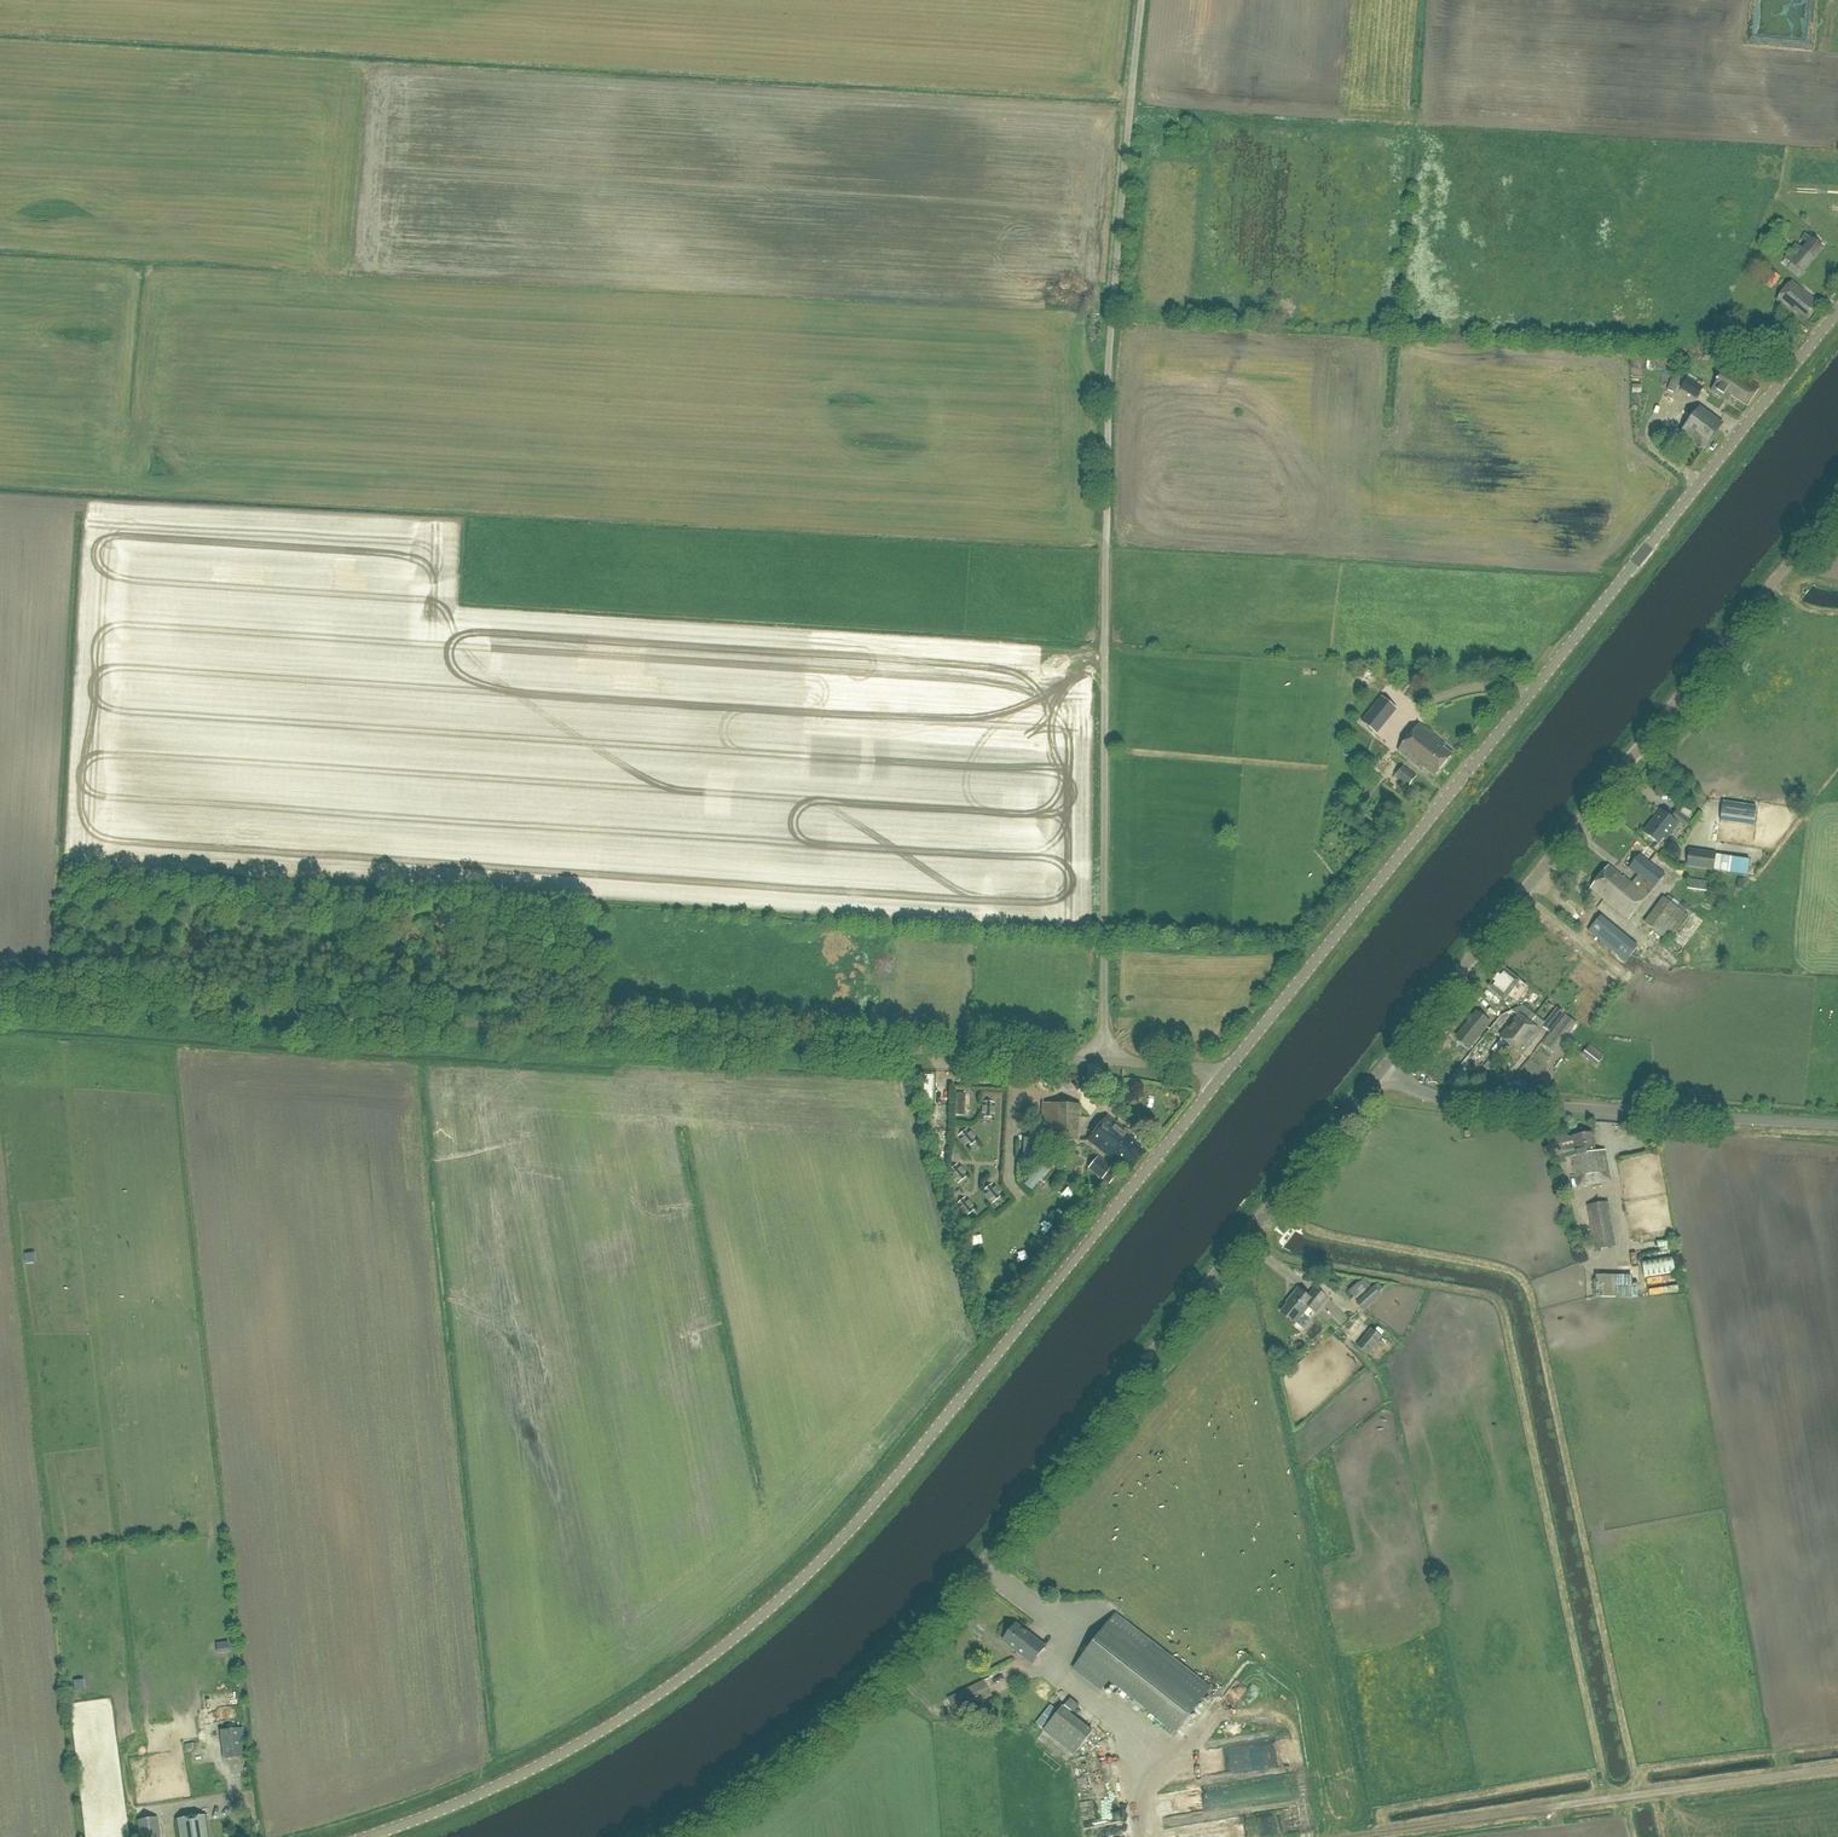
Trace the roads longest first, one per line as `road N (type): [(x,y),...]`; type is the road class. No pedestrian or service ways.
road 1 (tertiary): [(1218,1082),(890,1486),(736,1637),(641,1706),(487,1790),(356,1836)]
road 2 (unclassified): [(1103,1060),(0,993)]
road 3 (unclassified): [(1103,1060),(1105,367),(1145,0)]
road 4 (tertiary): [(666,1836),(754,1781),(884,1674),(1015,1526),(1382,1072)]
road 5 (tertiary): [(1837,311),(1218,1082)]
road 6 (tertiary): [(1382,1072),(1837,502)]
road 7 (unclassified): [(1348,1836),(1837,1767)]
road 8 (tertiary): [(1837,1125),(1437,1097),(1382,1072)]
road 9 (unclassified): [(1218,1082),(1200,1068),(1103,1060)]

